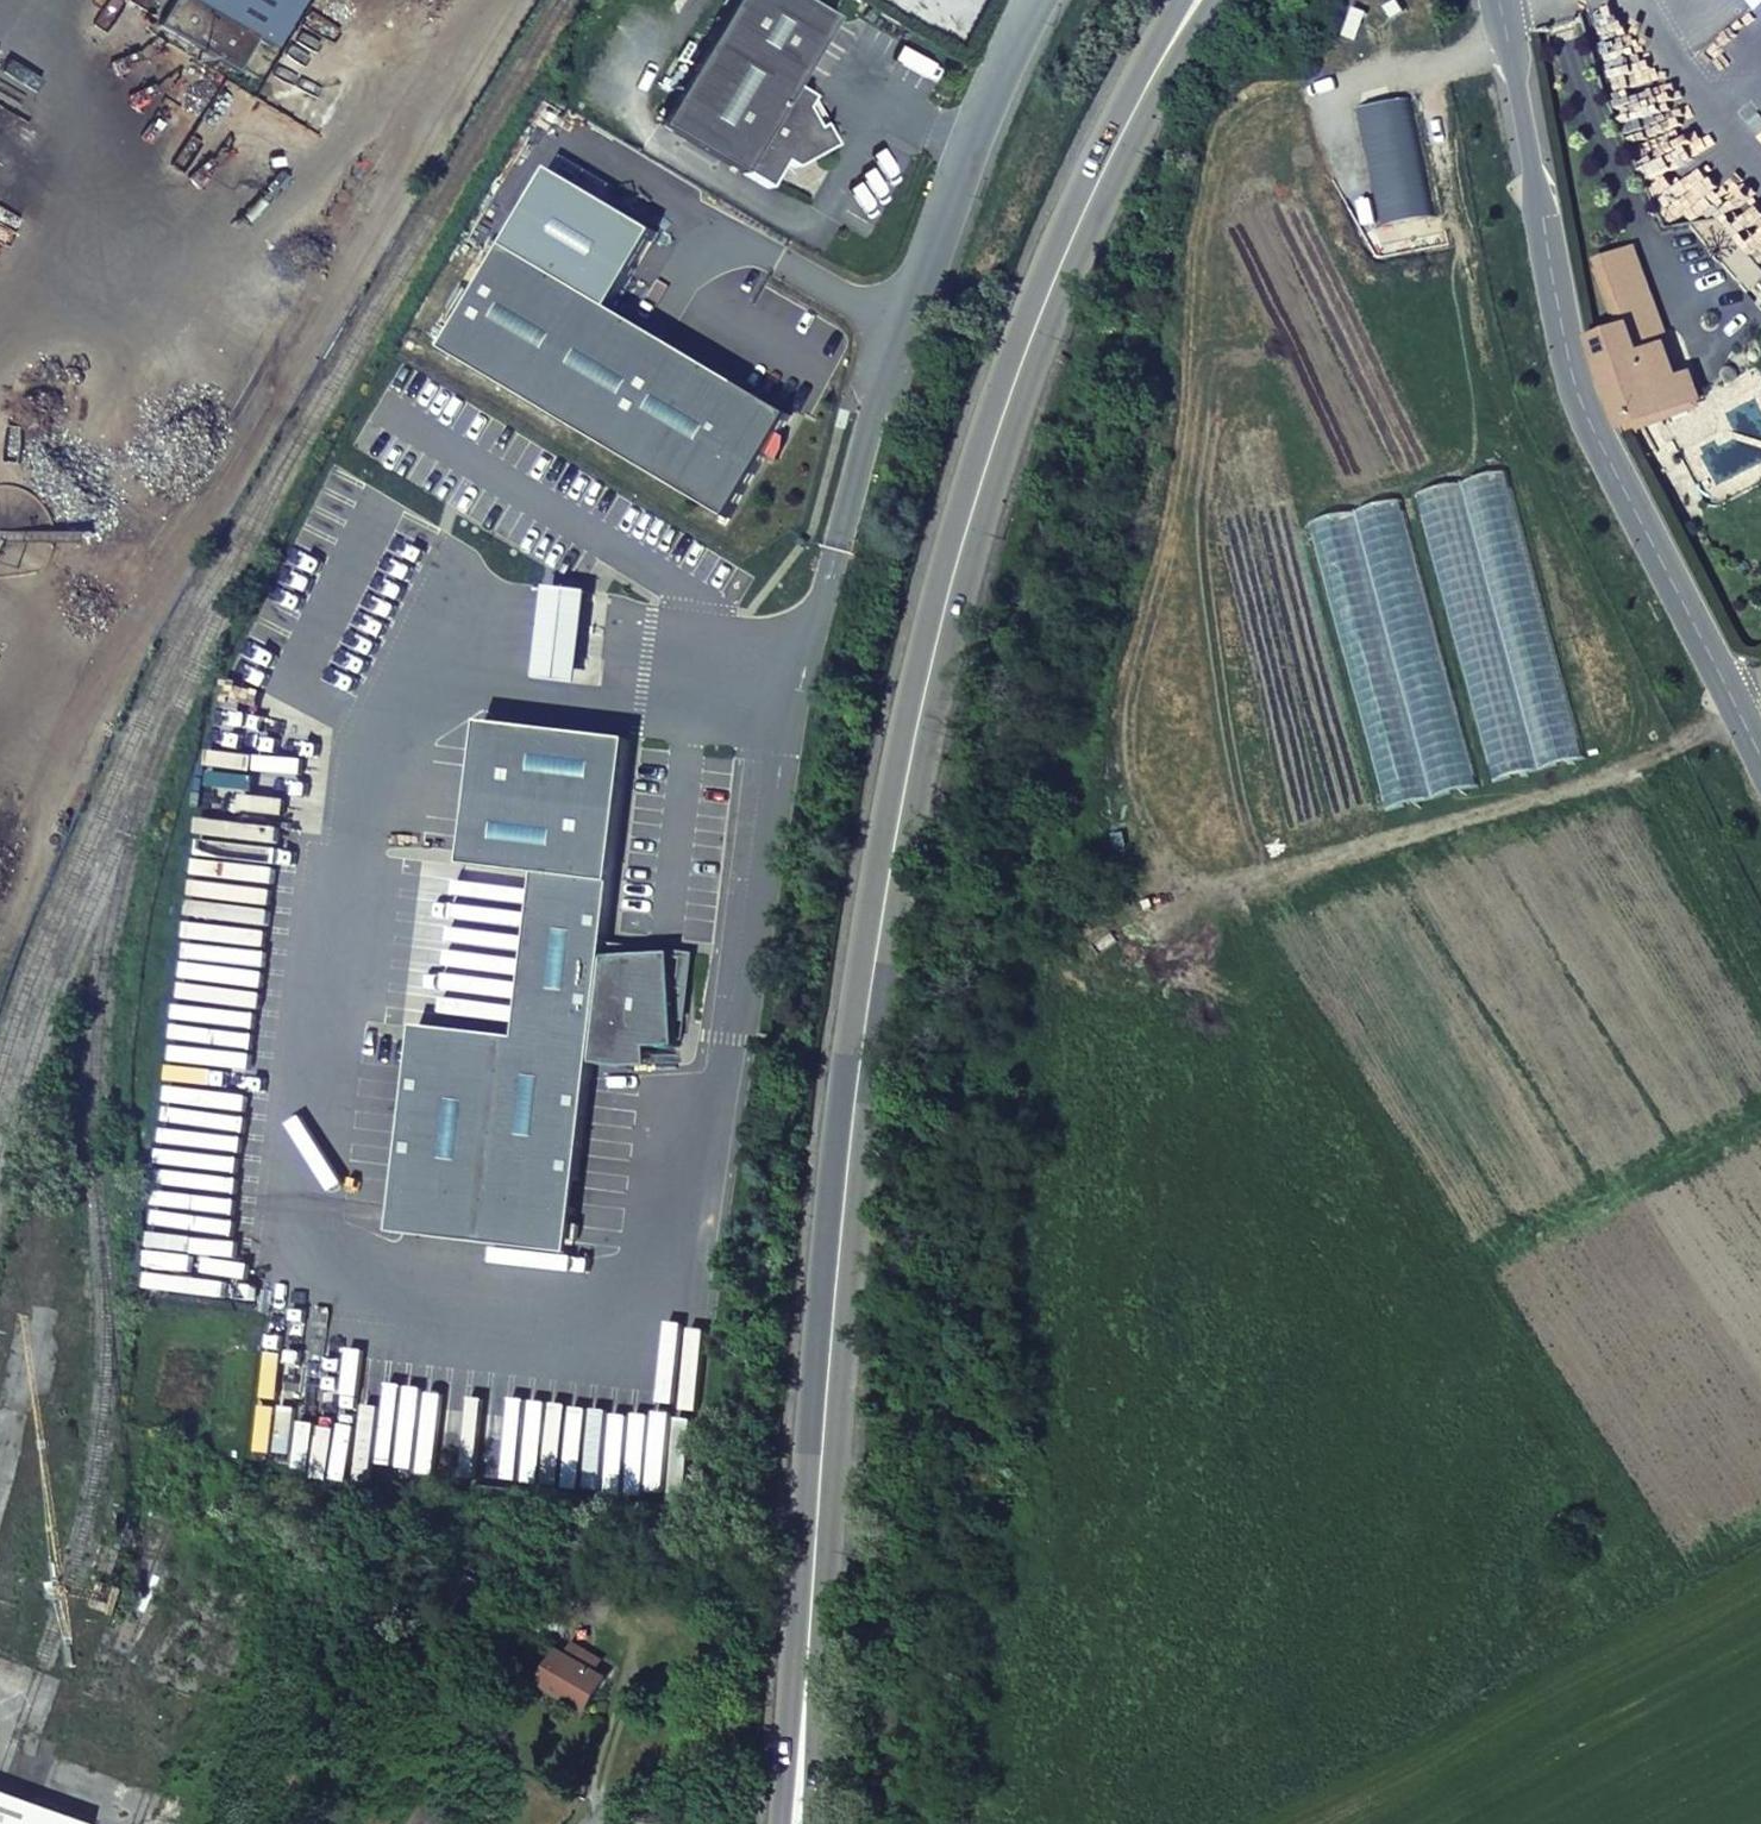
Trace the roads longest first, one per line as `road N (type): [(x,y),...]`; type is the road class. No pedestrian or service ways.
road 1 (secondary): [(1198,0),(1082,210),(943,618),(889,869),(849,1129),(791,1731)]
road 2 (tertiary): [(1498,0),(1574,382),(1760,751)]
road 3 (residential): [(900,315),(1001,61),(1035,0)]

